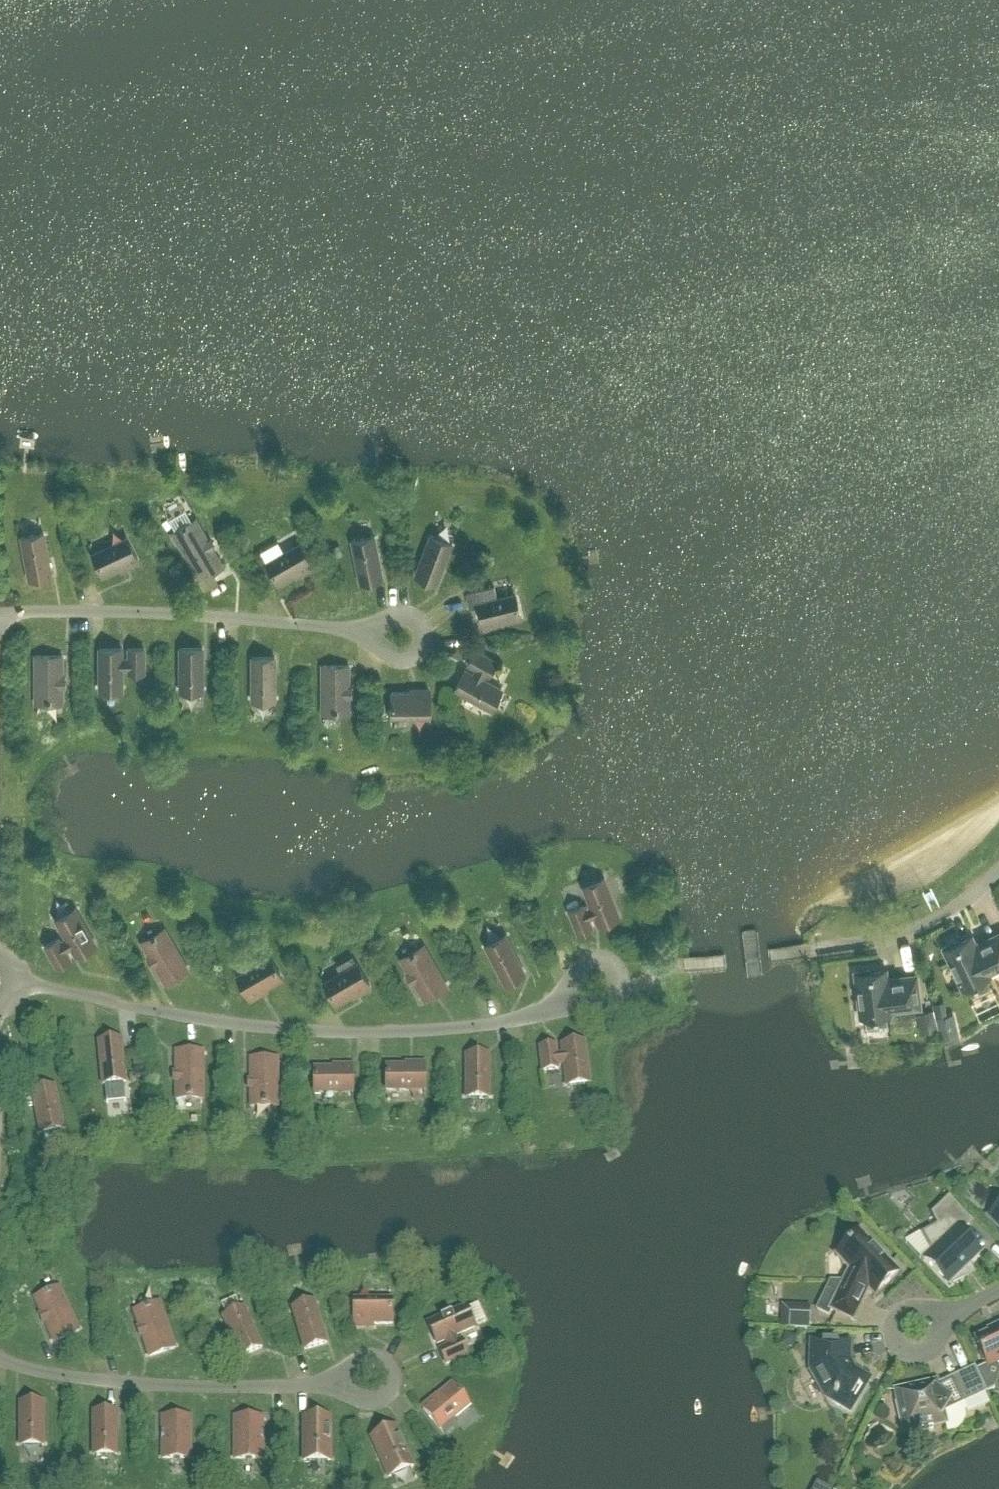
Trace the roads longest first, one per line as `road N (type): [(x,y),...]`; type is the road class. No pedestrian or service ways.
road 1 (residential): [(545,1016),(430,1033),(297,1032),(21,986)]
road 2 (residential): [(355,630),(208,613),(0,612)]
road 3 (residential): [(0,1360),(119,1384),(318,1387)]
road 4 (residential): [(822,945),(885,938),(939,916),(998,873)]
road 5 (residential): [(545,1016),(578,964),(613,960),(618,990),(579,1008)]
road 6 (residential): [(318,1387),(375,1402),(386,1399),(394,1381),(373,1359),(336,1378)]
road 7 (residential): [(355,630),(399,615),(421,621),(425,632),(408,657),(370,637)]
road 8 (residential): [(953,1314),(909,1312),(896,1321),(894,1345),(904,1356),(929,1355),(937,1344)]

